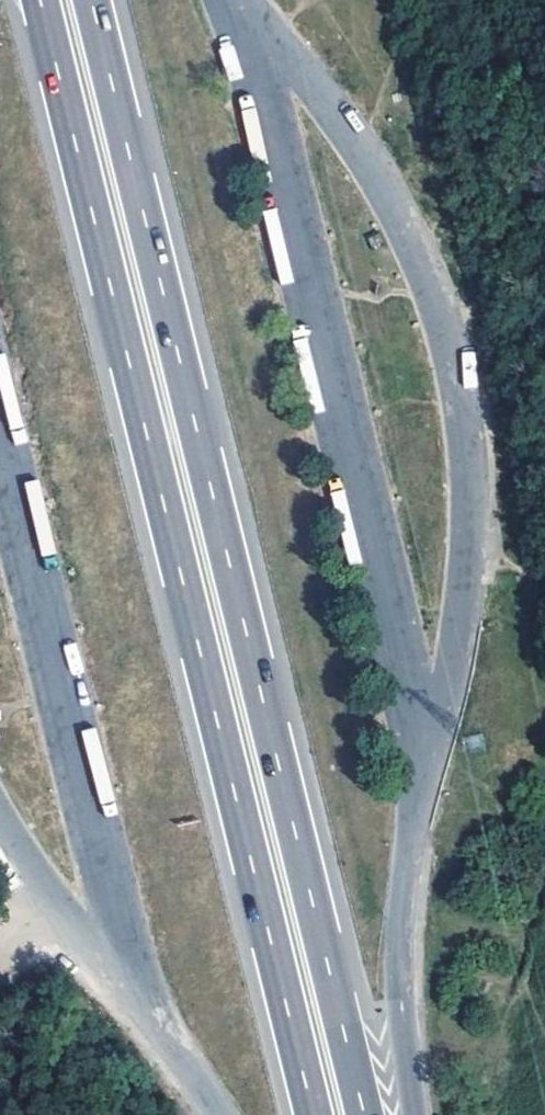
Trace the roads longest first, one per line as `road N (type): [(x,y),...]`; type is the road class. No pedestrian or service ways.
road 1 (motorway): [(364,1114),(91,0)]
road 2 (motorway): [(39,0),(312,1114)]
road 3 (motorway): [(414,1114),(398,995)]

